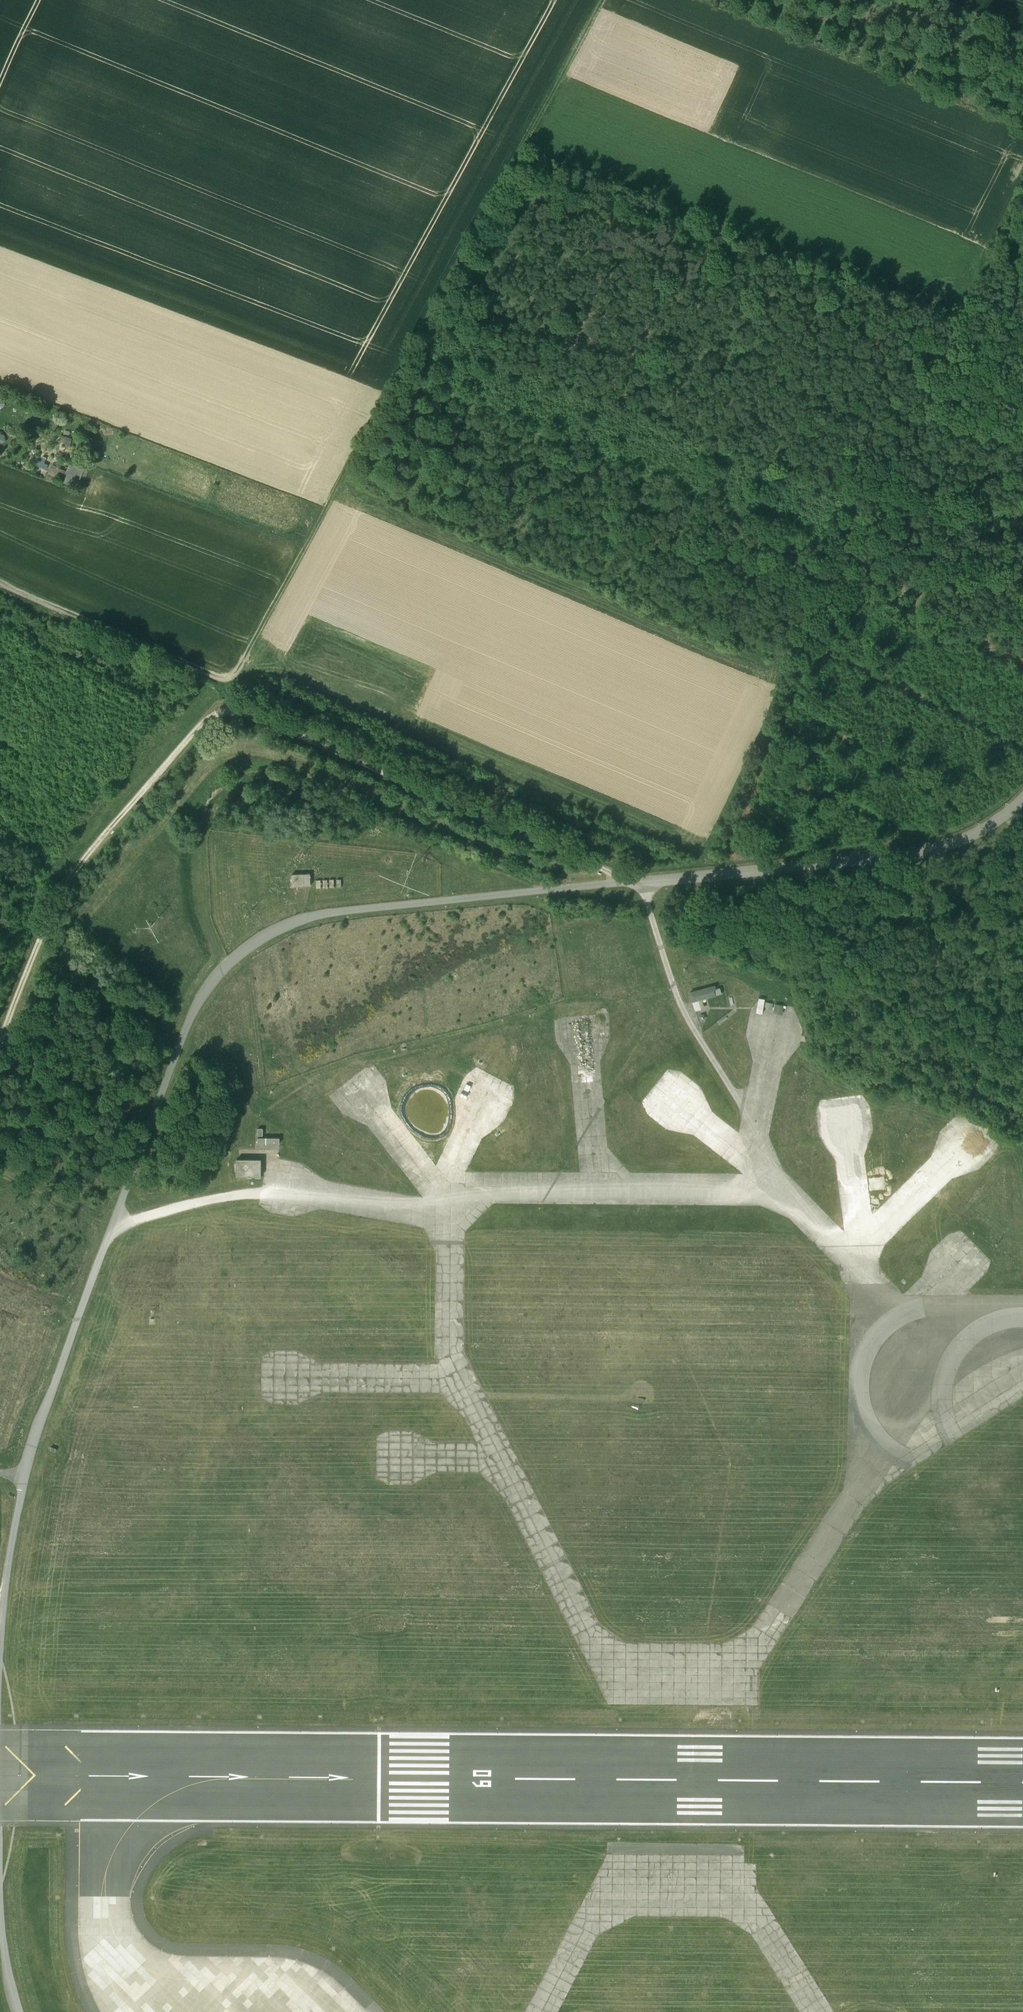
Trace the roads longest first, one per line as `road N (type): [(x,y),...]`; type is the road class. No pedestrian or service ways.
road 1 (track): [(1022,191),(847,538),(717,857),(660,863),(236,690)]
road 2 (track): [(608,0),(236,690)]
road 3 (track): [(236,690),(0,585)]
road 4 (track): [(0,1172),(112,1225)]

